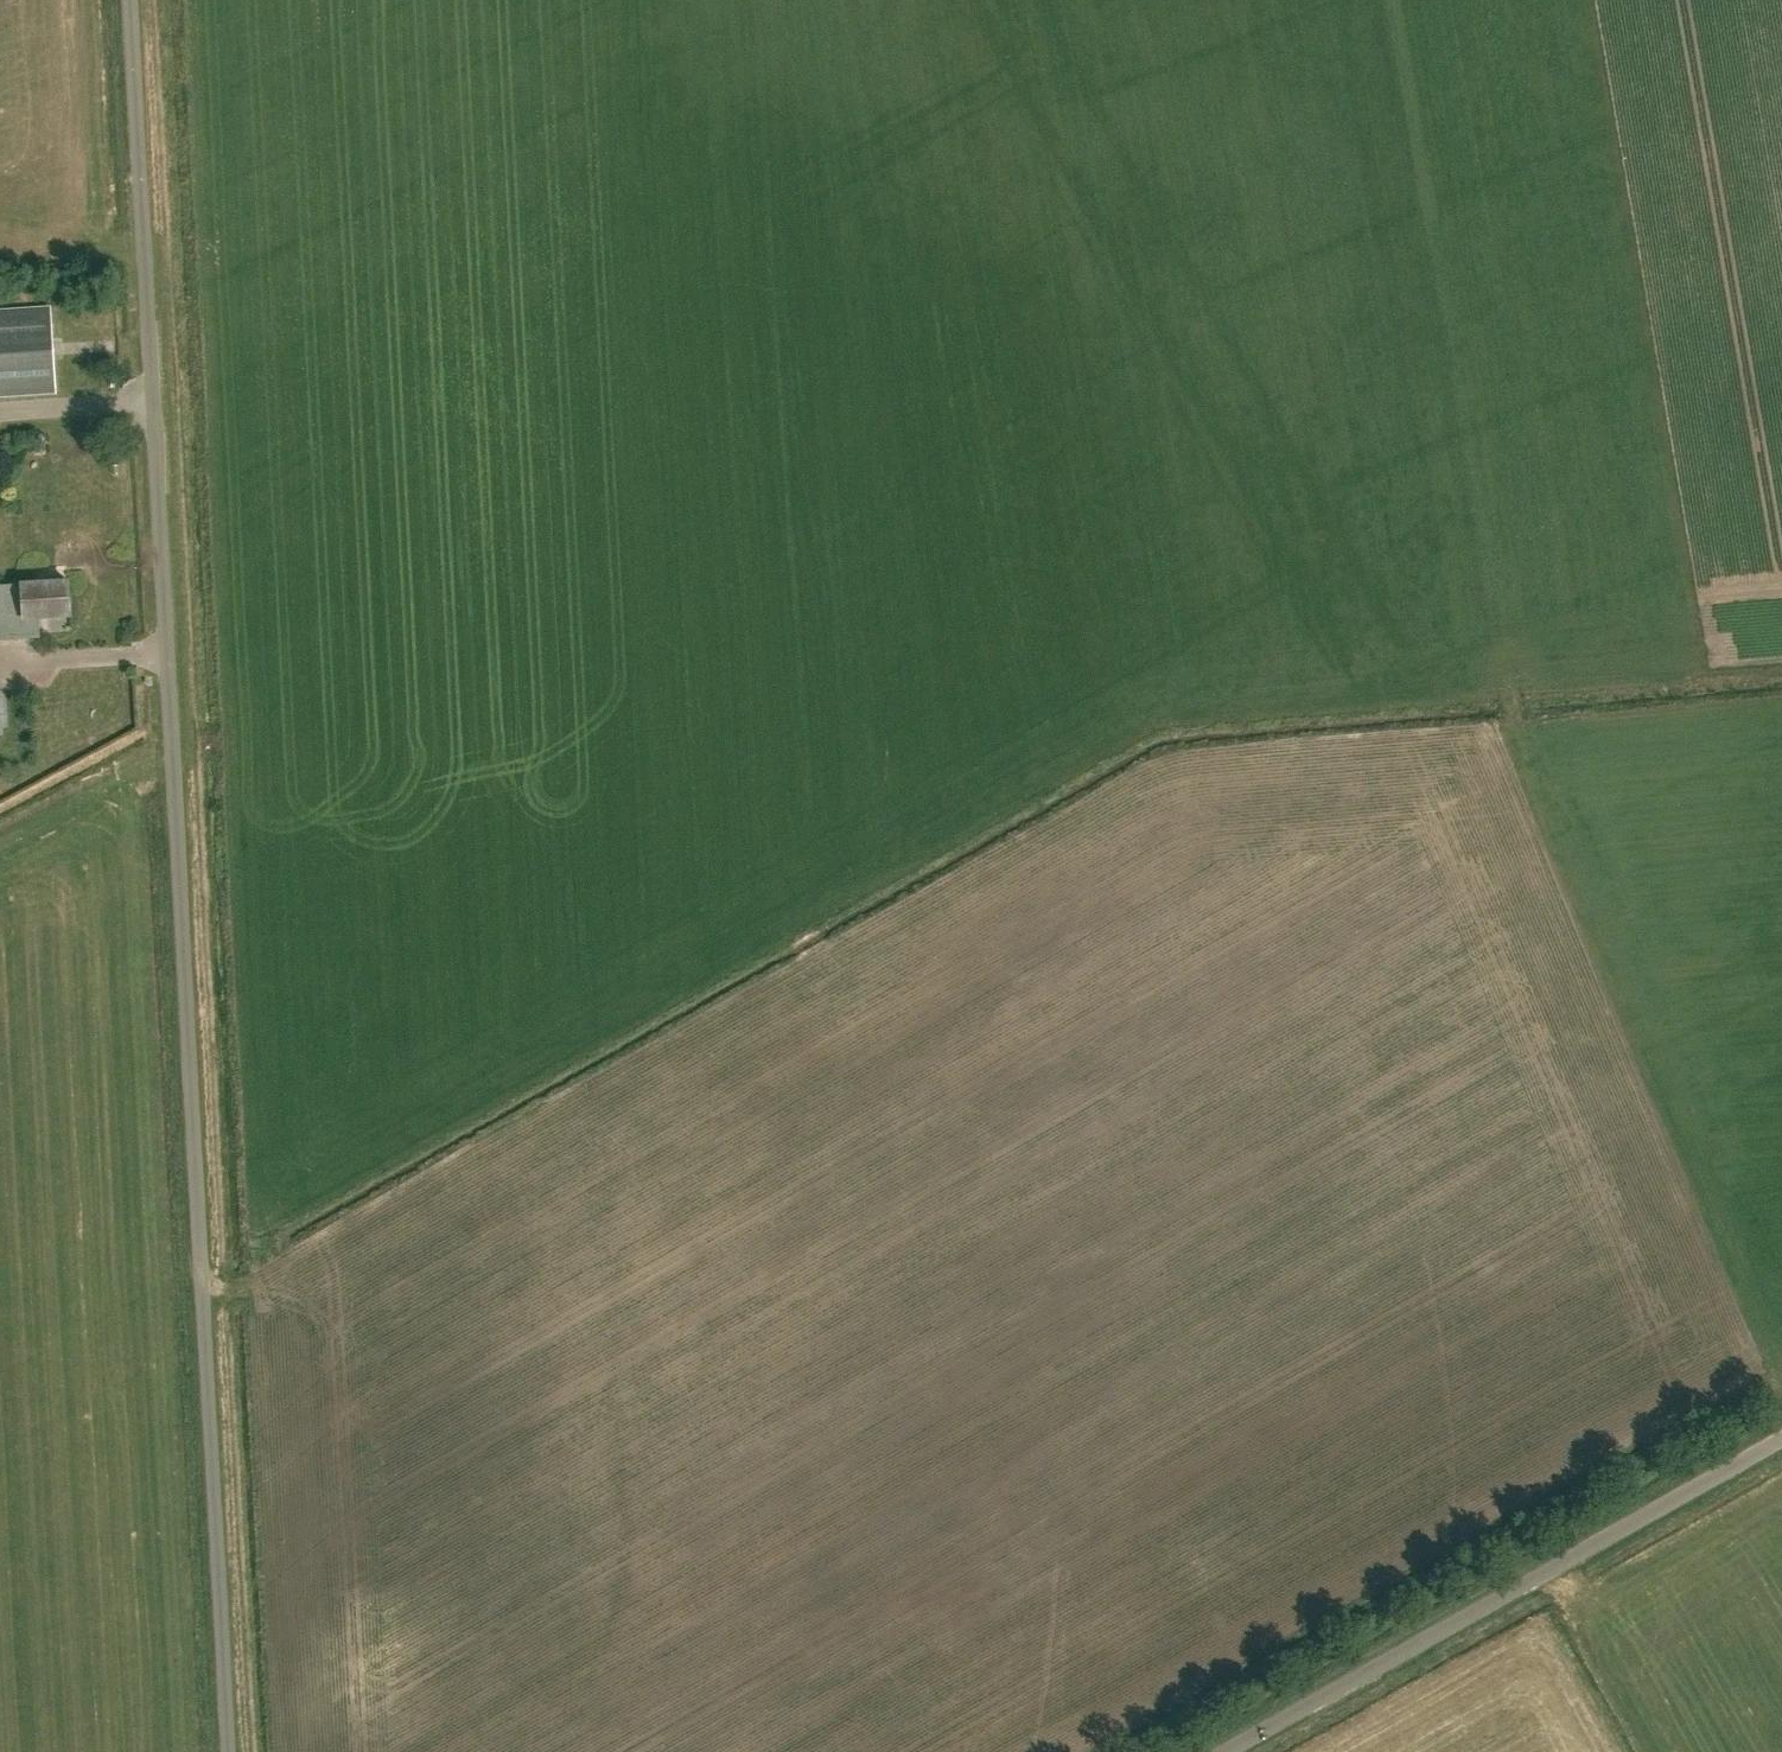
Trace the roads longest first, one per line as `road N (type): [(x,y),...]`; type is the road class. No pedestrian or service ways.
road 1 (unclassified): [(220,1751),(127,0)]
road 2 (unclassified): [(1216,1751),(1781,1431)]

